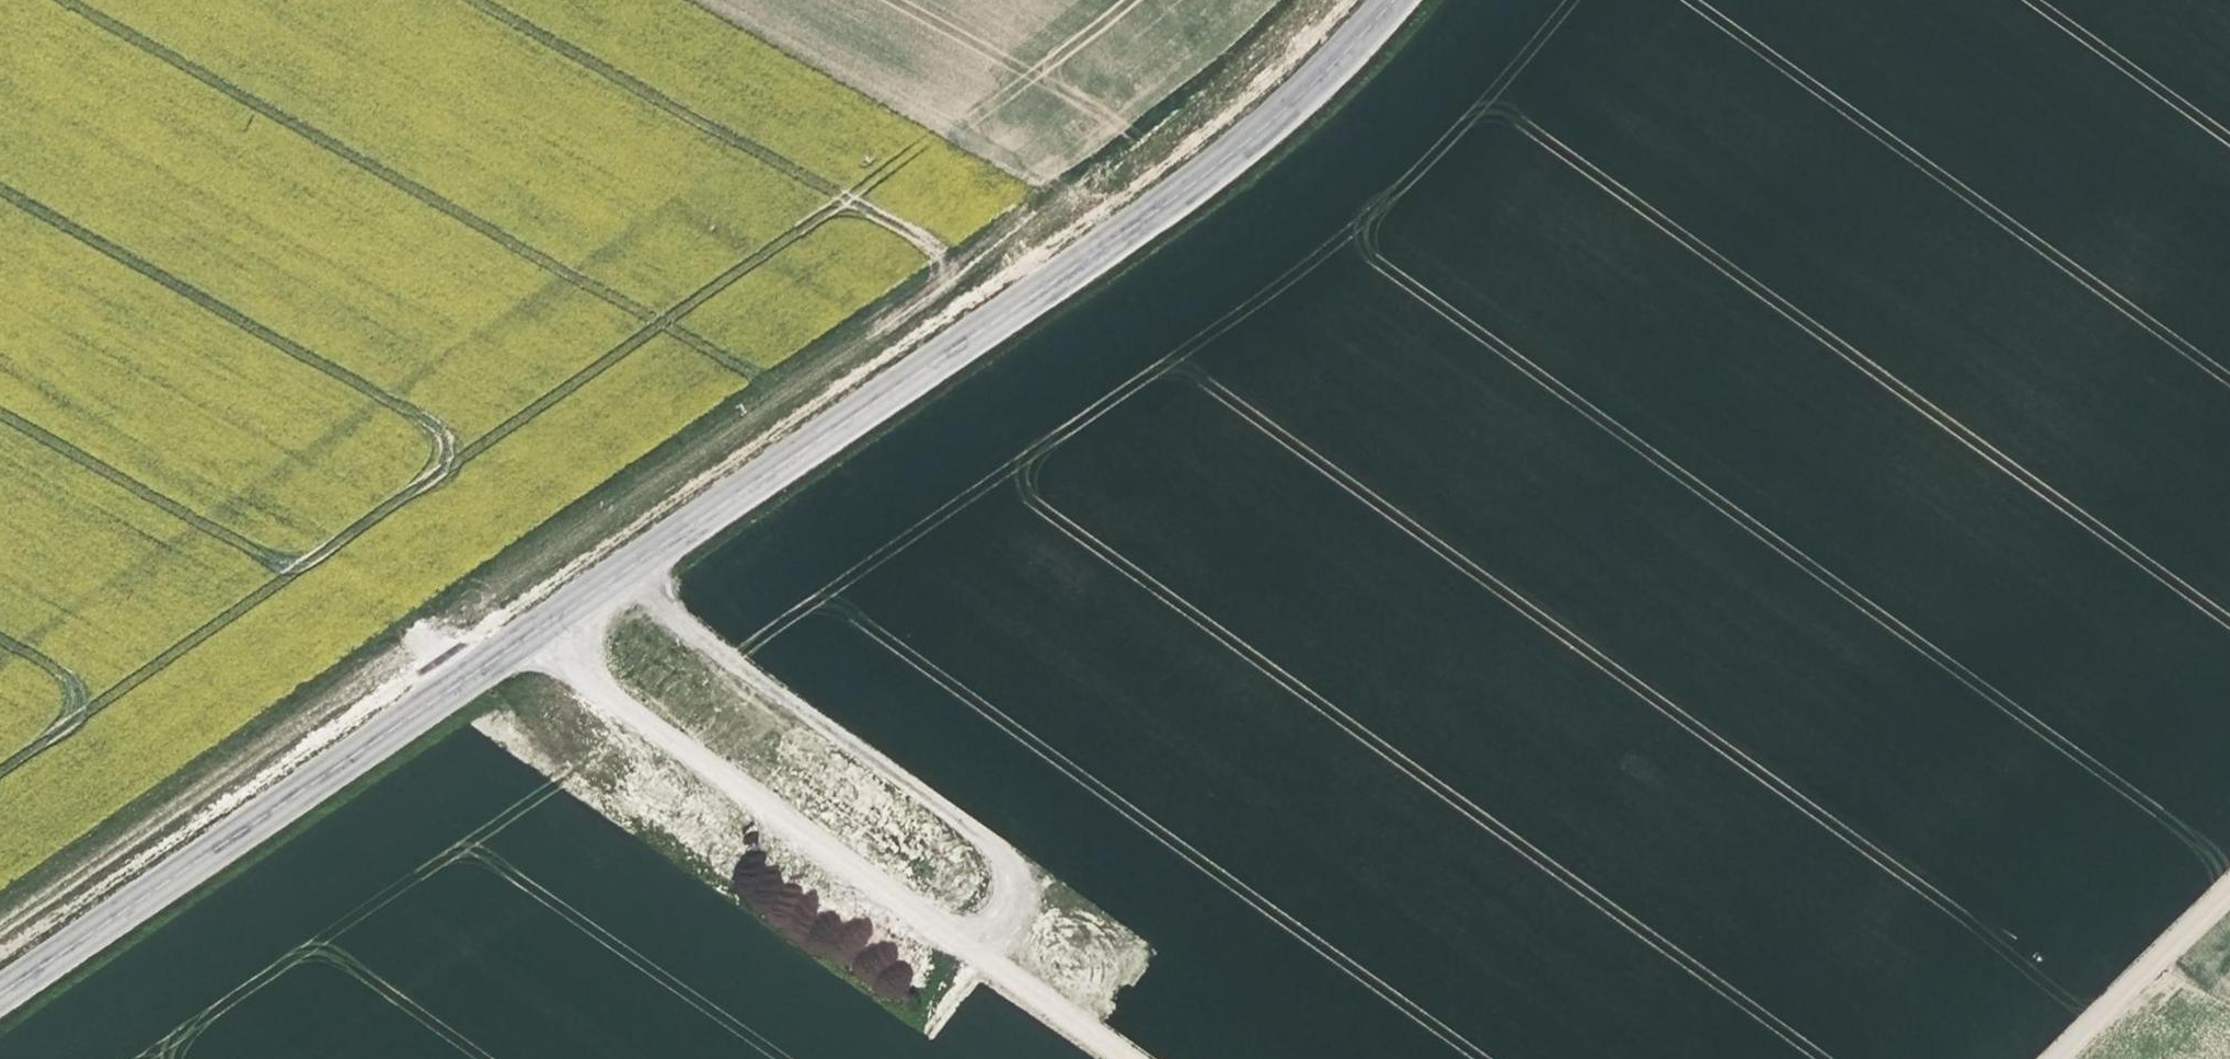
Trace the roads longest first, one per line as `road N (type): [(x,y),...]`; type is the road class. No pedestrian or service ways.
road 1 (tertiary): [(0,990),(1178,194),(1388,0)]
road 2 (track): [(2065,1058),(2229,887)]
road 3 (track): [(1136,1058),(970,946)]

